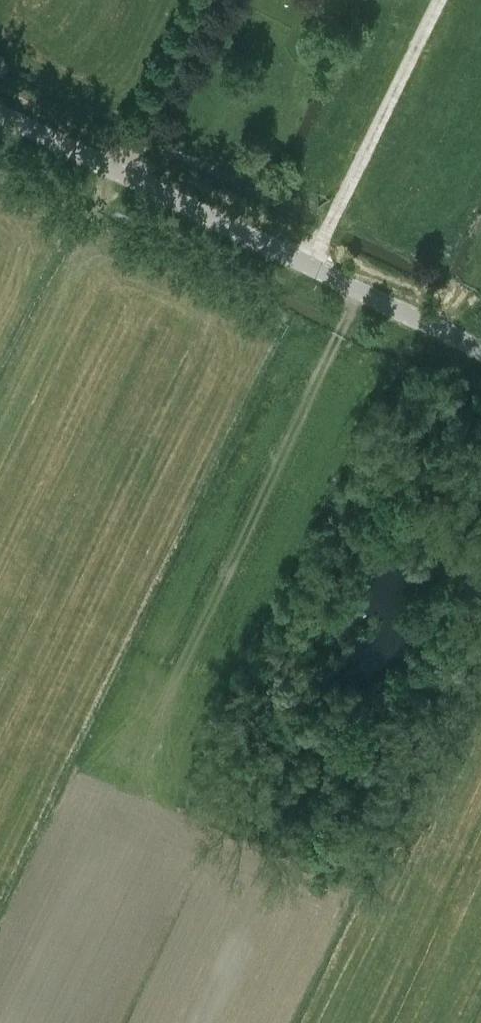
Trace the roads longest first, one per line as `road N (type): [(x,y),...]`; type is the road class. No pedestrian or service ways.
road 1 (unclassified): [(480,338),(0,113)]

